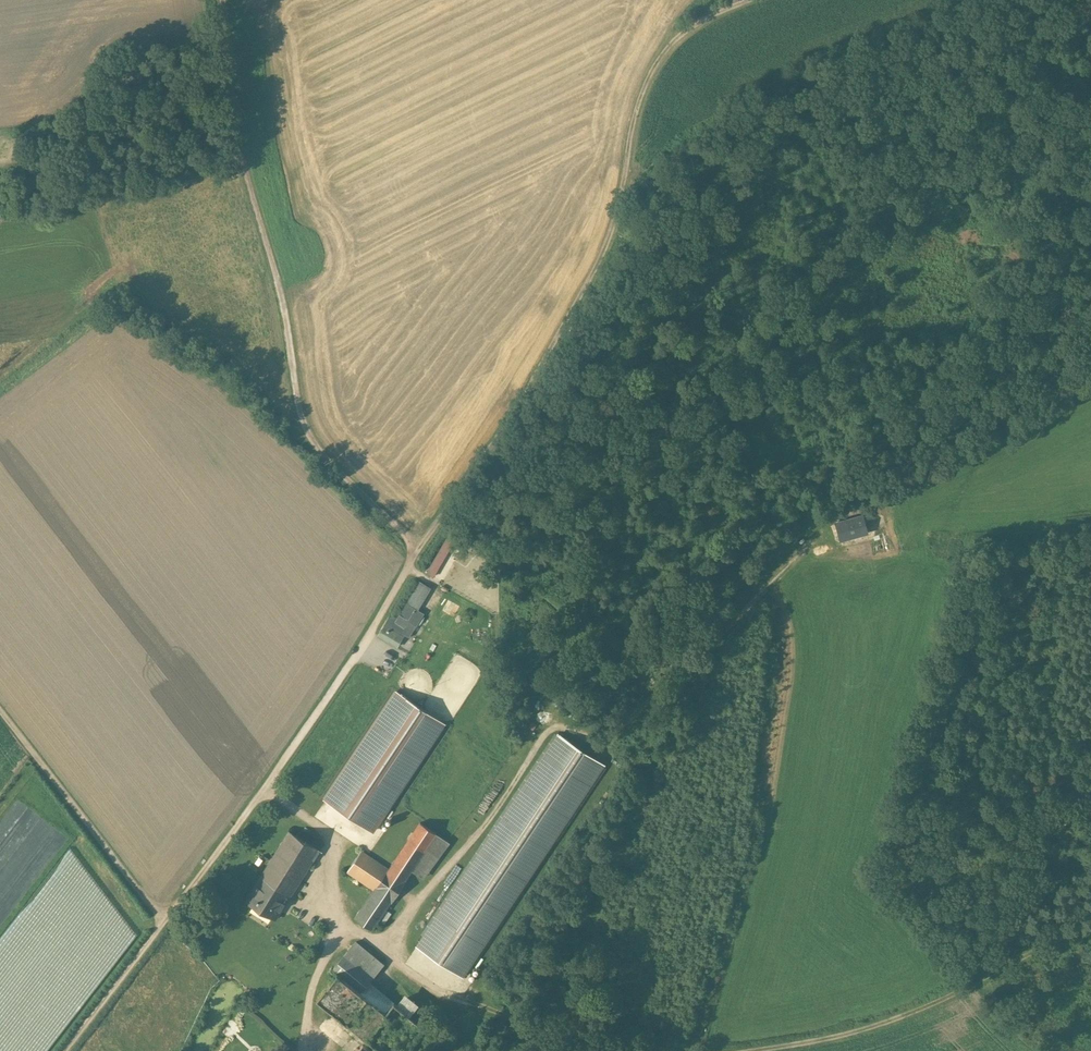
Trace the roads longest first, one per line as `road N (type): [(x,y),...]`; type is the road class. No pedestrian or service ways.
road 1 (track): [(752,0),(687,29),(654,67),(632,121),(609,252),(572,320),(273,779),(66,1050)]
road 2 (track): [(376,946),(551,733),(563,729),(595,747),(801,561),(826,548)]
road 3 (track): [(415,555),(313,445),(300,412),(283,299),(241,160),(223,0)]
road 4 (track): [(1090,924),(854,1035),(735,1050)]
road 5 (track): [(606,1050),(446,997),(334,915)]
road 6 (track): [(0,710),(164,924)]

